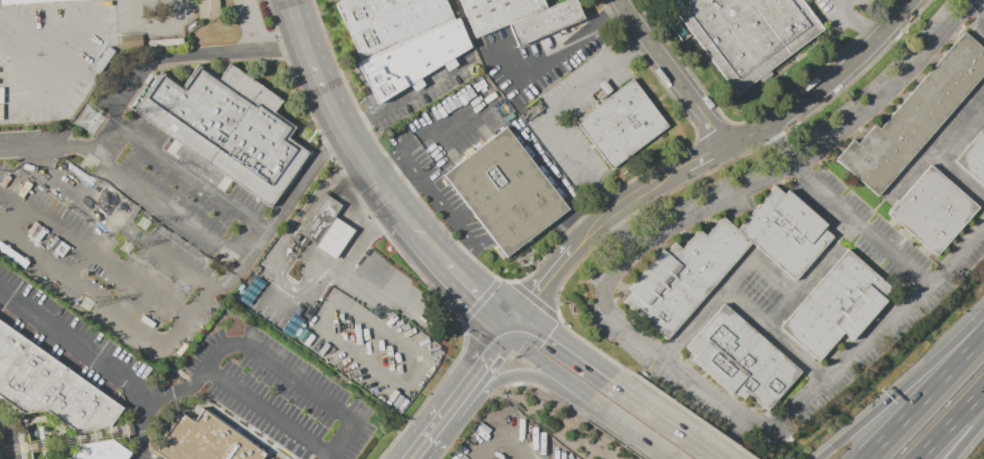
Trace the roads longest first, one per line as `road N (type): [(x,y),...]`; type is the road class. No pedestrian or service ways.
road 1 (residential): [(514,328),(608,218),(730,149)]
road 2 (primary): [(287,0),(342,131),(400,210)]
road 3 (residential): [(730,149),(846,72),(914,0)]
road 4 (motorway): [(983,313),(820,458)]
road 5 (residential): [(620,0),(730,149)]
road 6 (motorway): [(983,334),(869,458)]
road 7 (primary): [(627,388),(549,332),(514,328)]
road 8 (primary): [(728,458),(627,388)]

